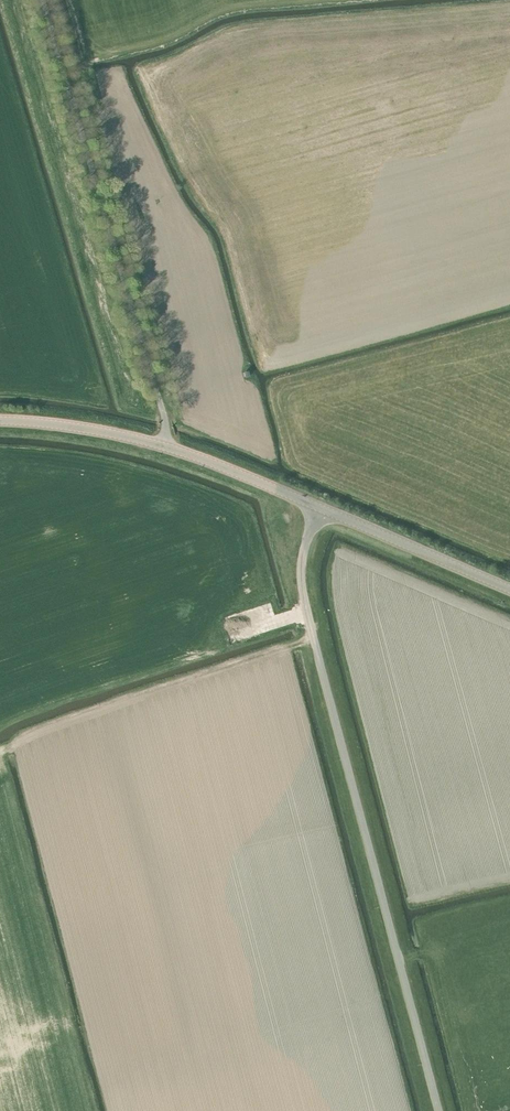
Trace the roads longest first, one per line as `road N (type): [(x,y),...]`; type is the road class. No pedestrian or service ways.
road 1 (unclassified): [(437,1110),(305,607),(303,554),(317,508)]
road 2 (unclassified): [(170,448),(43,0)]
road 3 (secondary): [(509,590),(317,508)]
road 4 (secondary): [(170,448),(0,421)]
road 5 (secondary): [(317,508),(170,448)]

